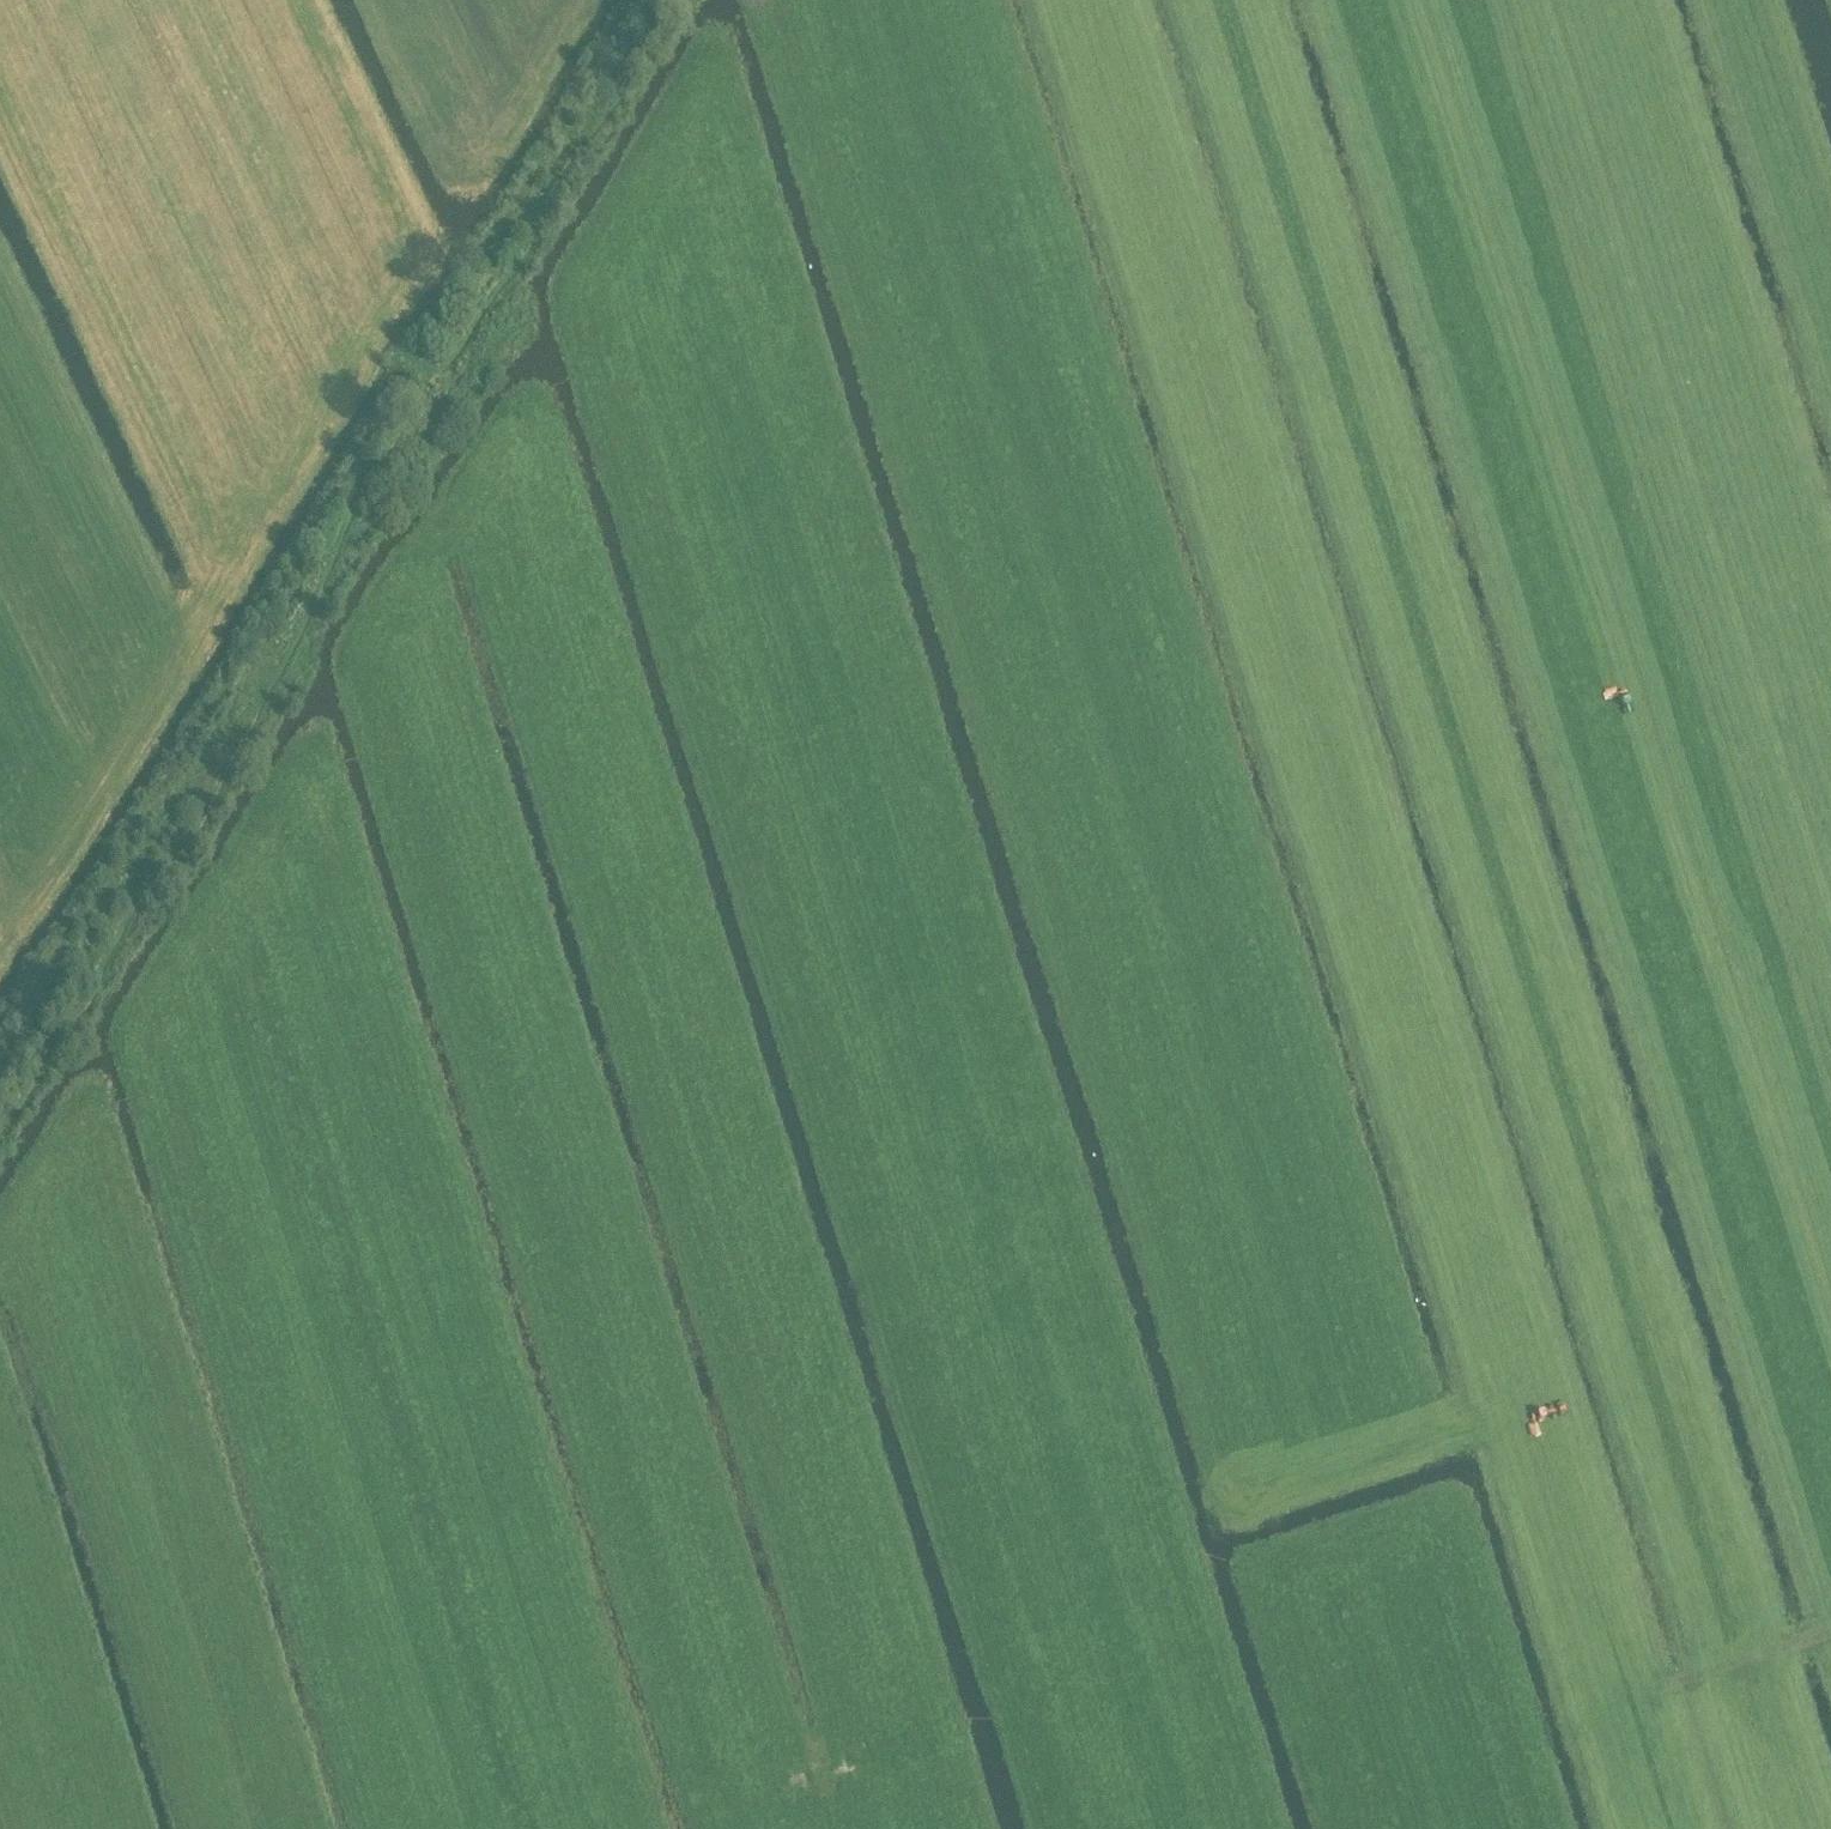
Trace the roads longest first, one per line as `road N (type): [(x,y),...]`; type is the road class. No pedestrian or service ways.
road 1 (track): [(1675,1688),(1830,1636)]

